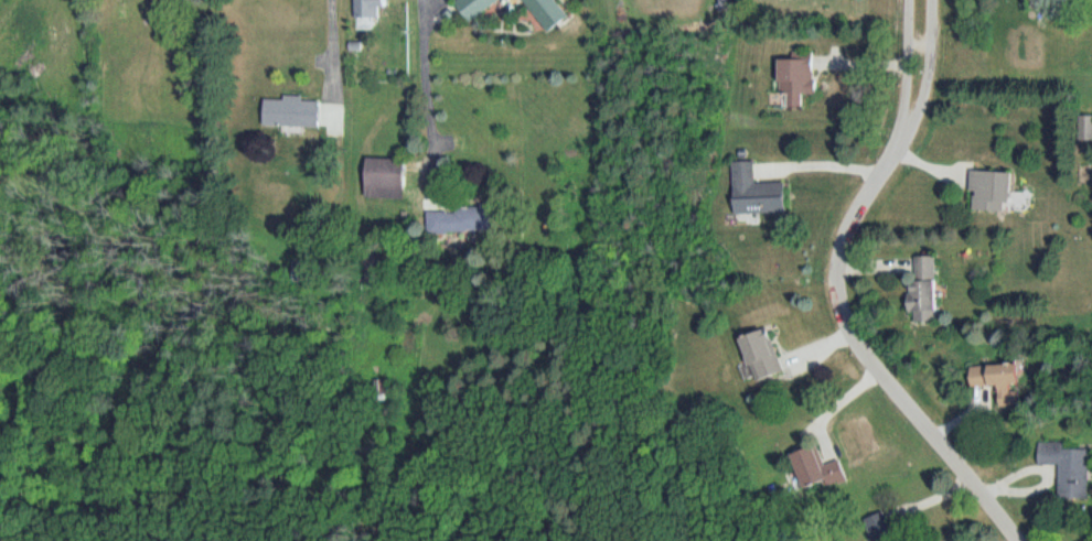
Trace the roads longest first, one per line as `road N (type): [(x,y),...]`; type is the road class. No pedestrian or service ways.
road 1 (residential): [(920,0),(913,115),(906,142),(852,212),(839,245),(842,300),(869,356),(1020,540)]

